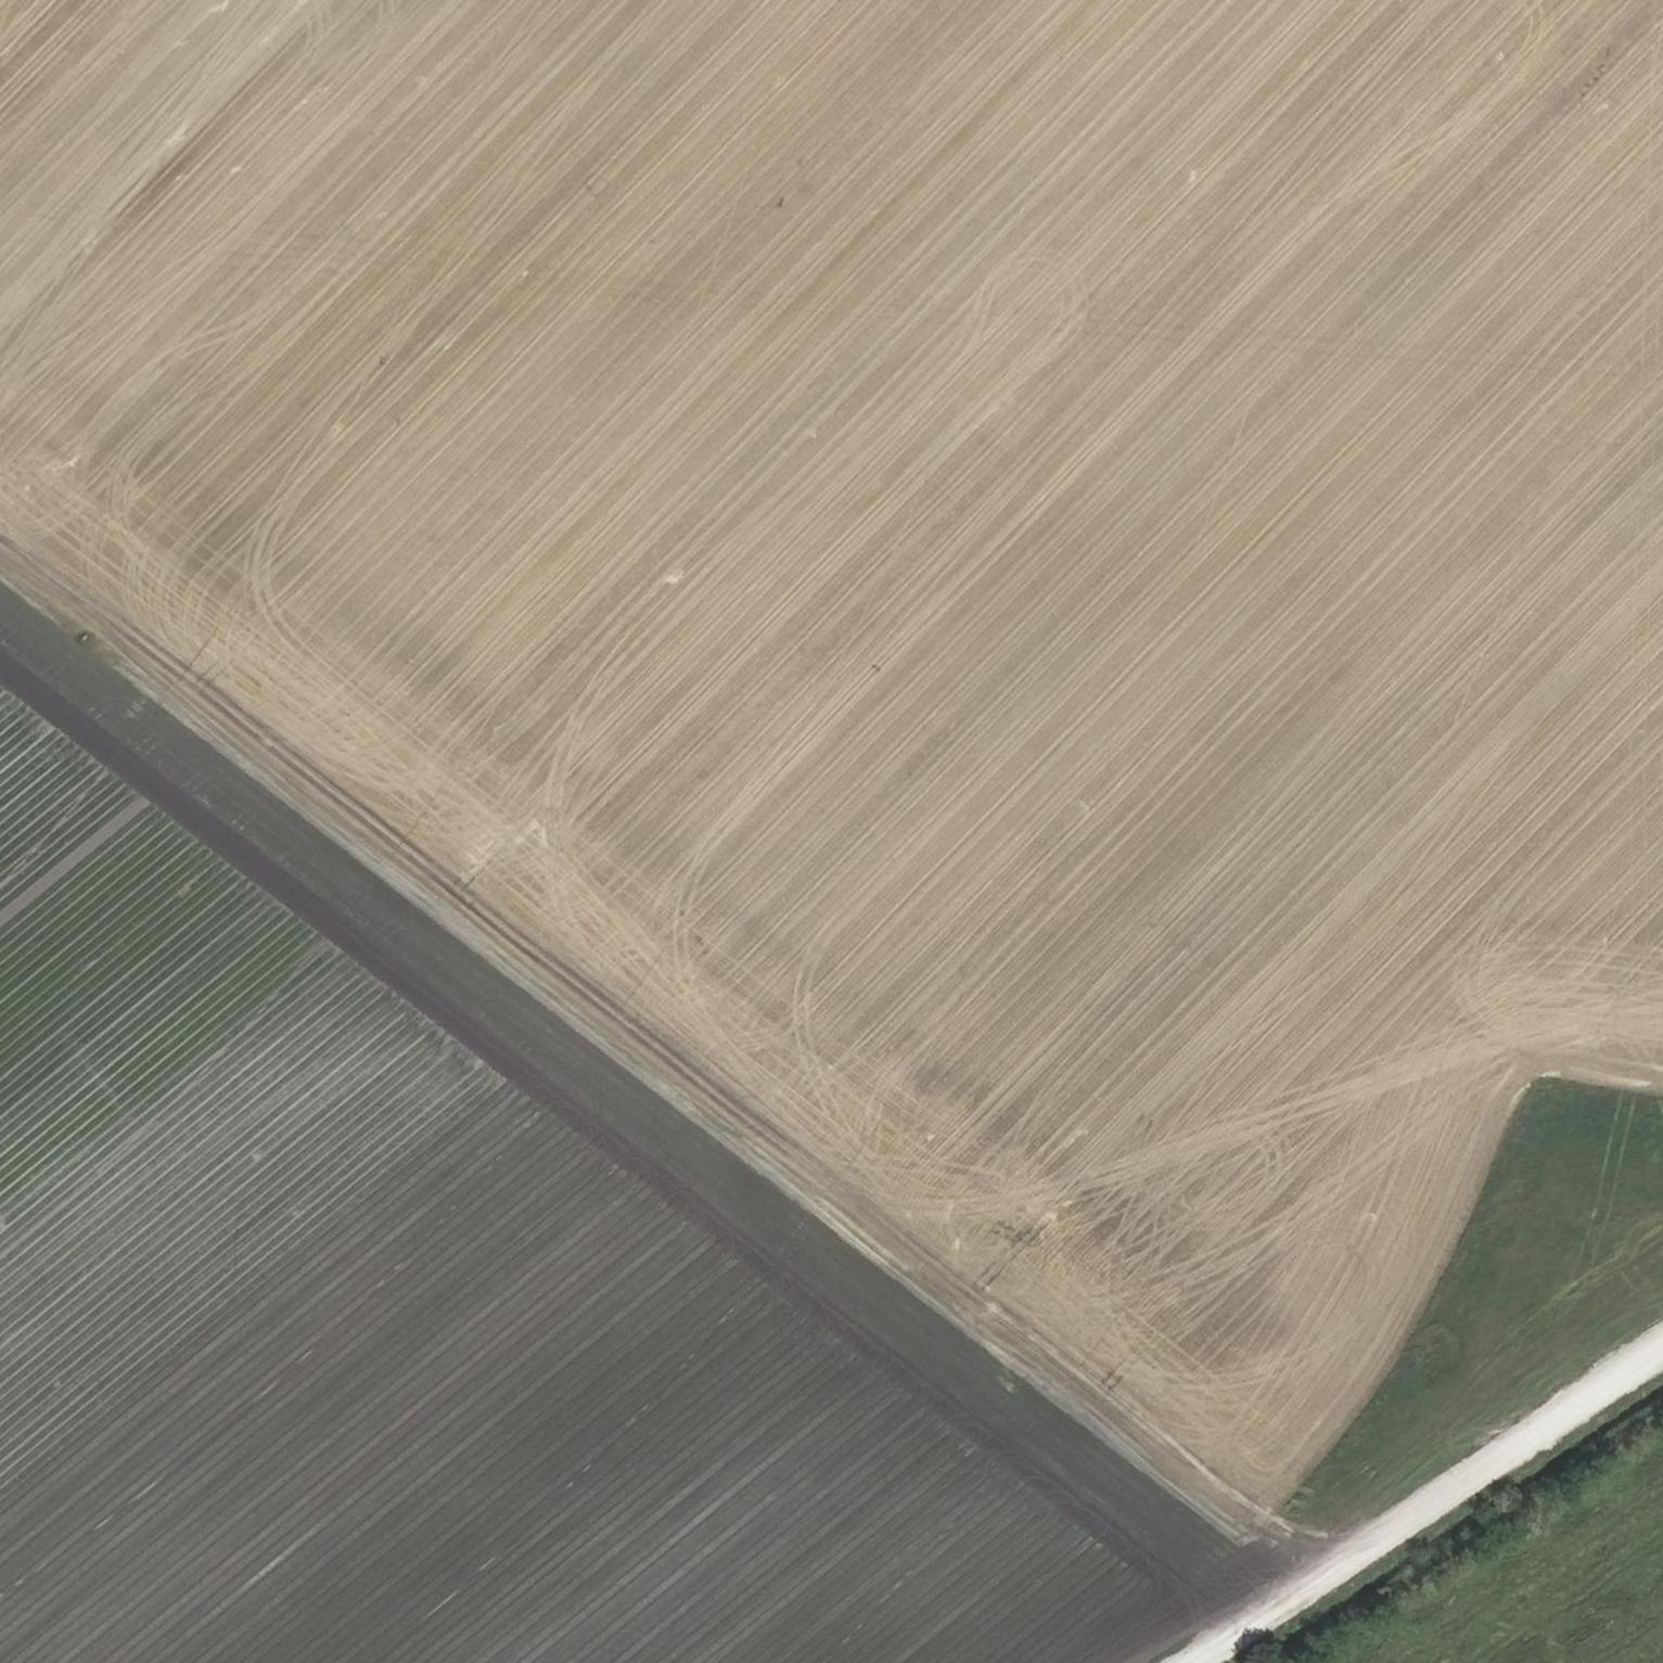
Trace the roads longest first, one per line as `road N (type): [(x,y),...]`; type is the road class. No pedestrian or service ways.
road 1 (track): [(1662,1361),(1213,1662)]

